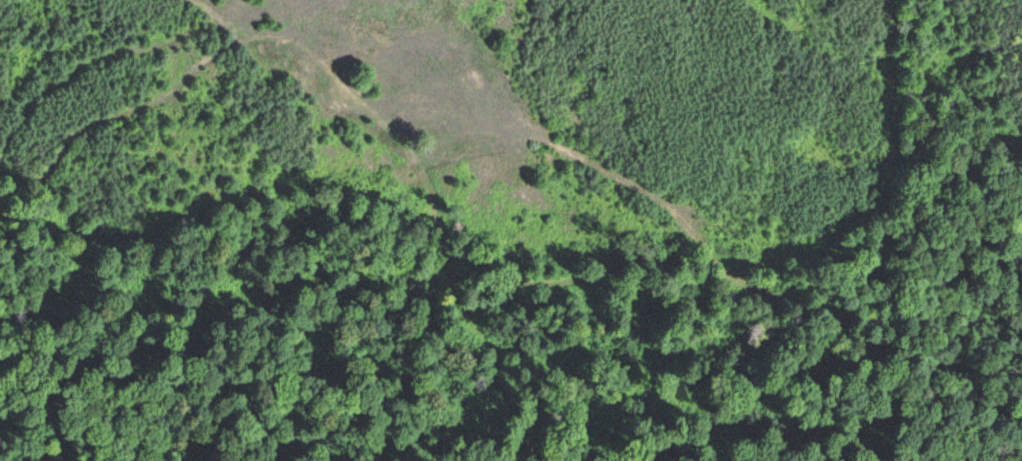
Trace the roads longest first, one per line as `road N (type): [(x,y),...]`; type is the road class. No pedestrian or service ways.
road 1 (track): [(1021,308),(912,338),(871,330),(717,260),(659,251),(598,256),(449,295),(268,406),(147,460)]
road 2 (track): [(510,274),(461,150),(400,72),(319,0)]

